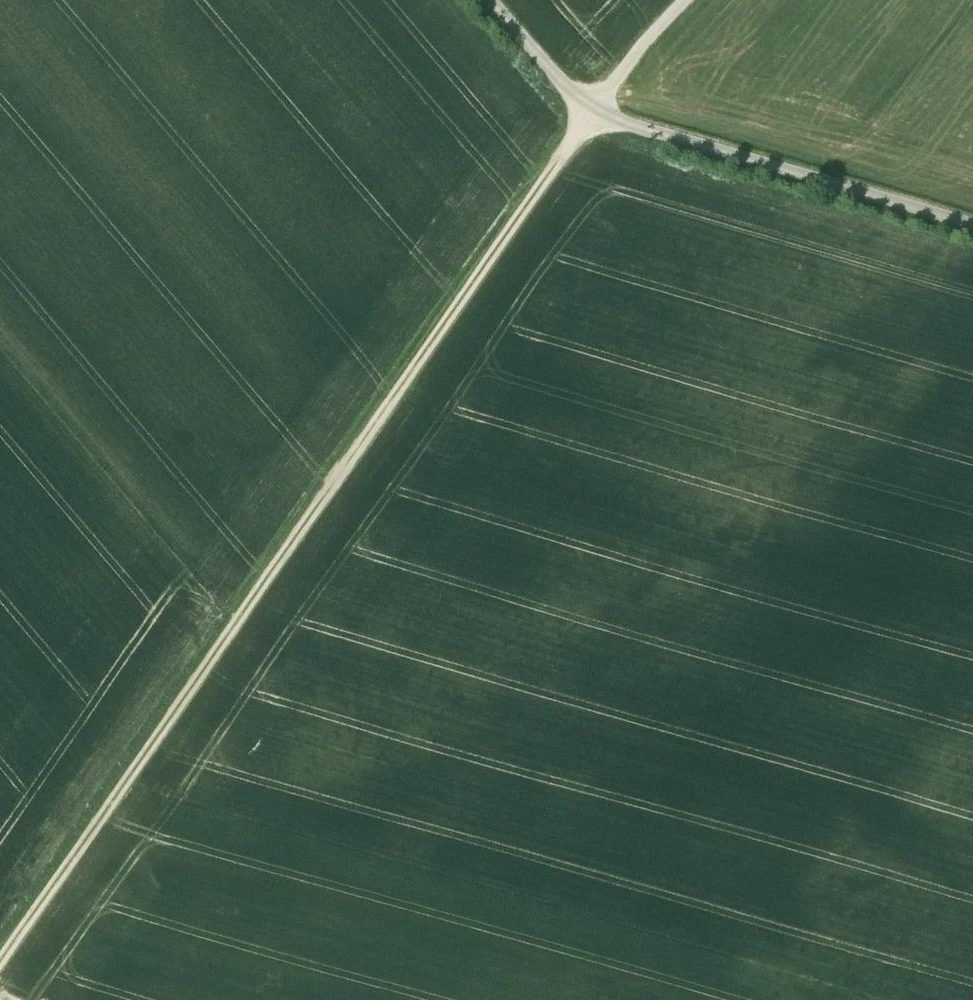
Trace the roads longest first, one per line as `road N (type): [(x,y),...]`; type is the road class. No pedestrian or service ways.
road 1 (track): [(972,225),(597,115),(0,965)]
road 2 (track): [(683,0),(640,45),(597,115),(491,0)]

